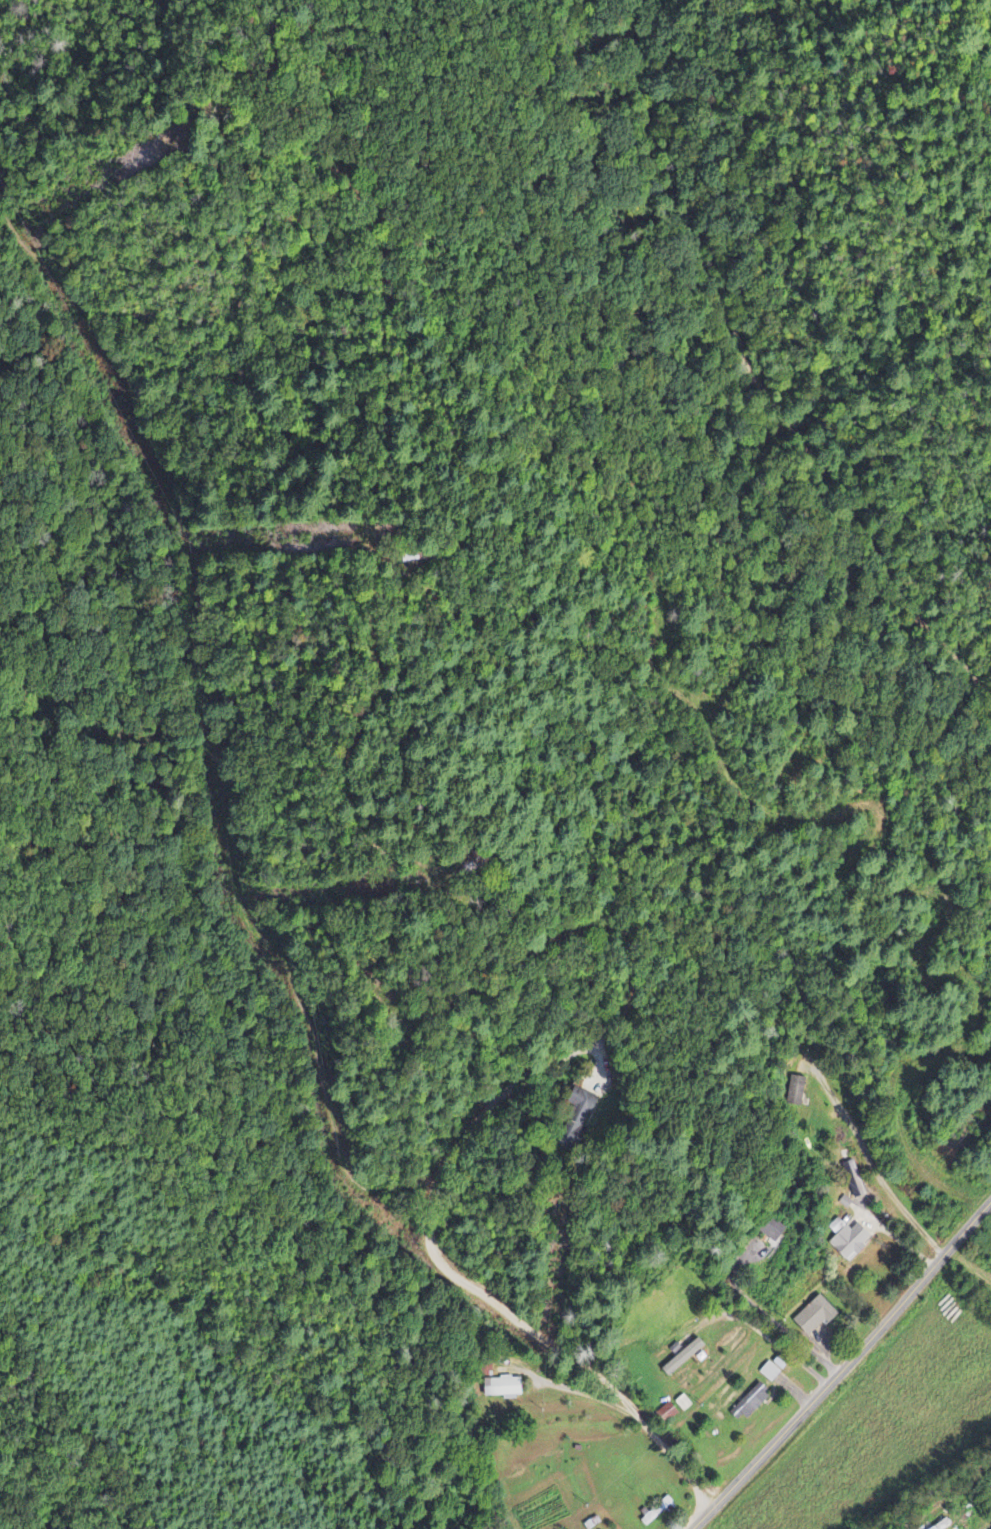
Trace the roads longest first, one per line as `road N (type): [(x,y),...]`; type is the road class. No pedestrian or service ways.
road 1 (track): [(990,656),(916,584),(713,277),(682,183),(659,0)]
road 2 (tertiary): [(694,1528),(990,1203)]

